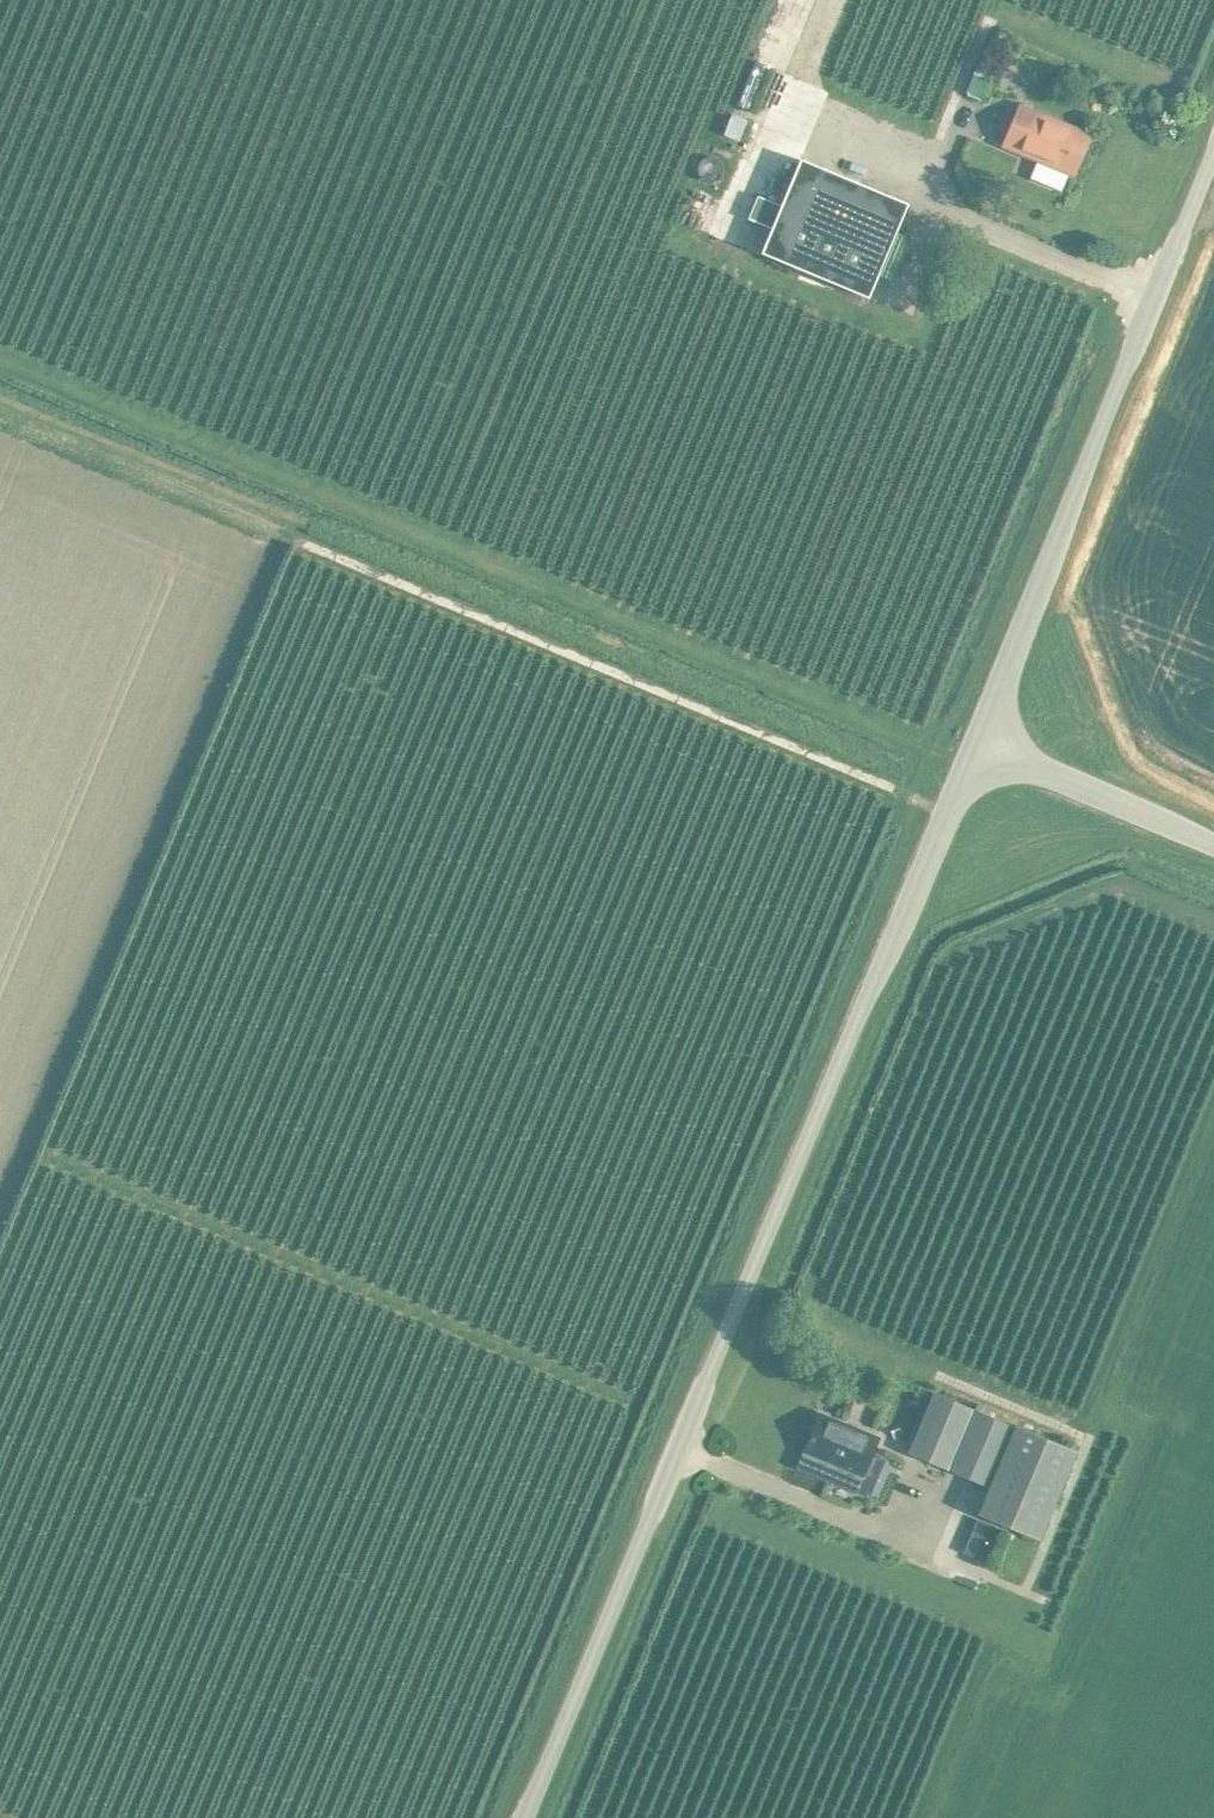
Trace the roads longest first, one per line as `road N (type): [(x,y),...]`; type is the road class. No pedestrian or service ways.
road 1 (unclassified): [(517,1817),(969,751)]
road 2 (unclassified): [(969,751),(1213,166)]
road 3 (unclassified): [(969,751),(1213,851)]

